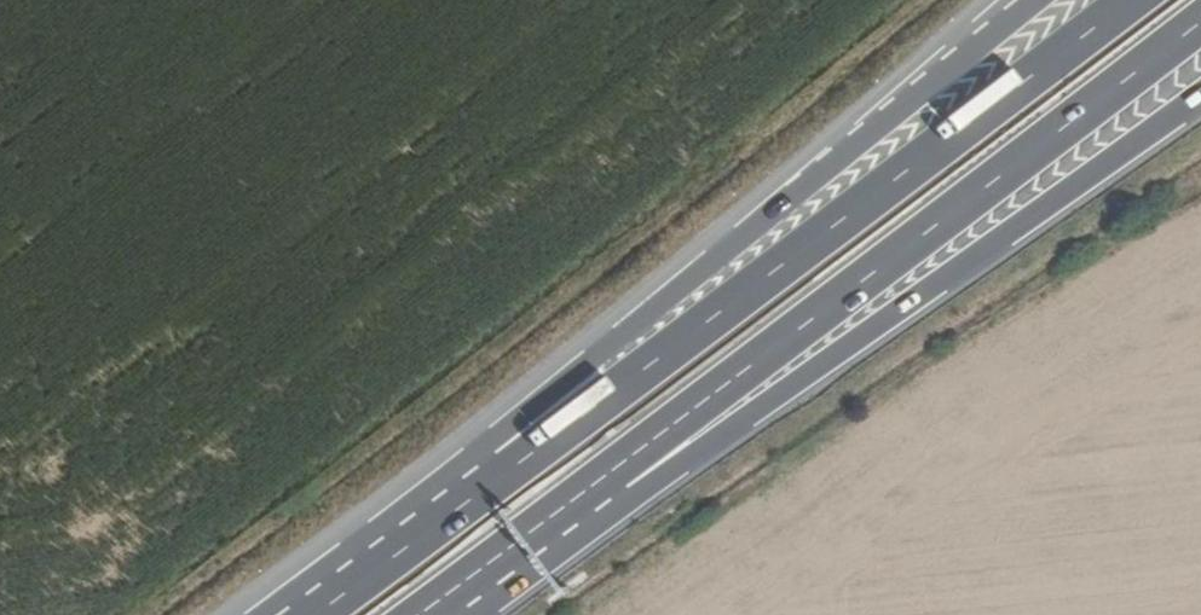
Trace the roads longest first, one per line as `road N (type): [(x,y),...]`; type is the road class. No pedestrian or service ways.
road 1 (trunk): [(1123,0),(505,465)]
road 2 (trunk): [(617,480),(1200,23)]
road 3 (trunk): [(1028,0),(590,355),(505,465)]
road 4 (trunk): [(617,480),(795,390),(1200,95)]
road 5 (trunk): [(505,465),(294,614)]
road 6 (trunk): [(434,614),(617,480)]

